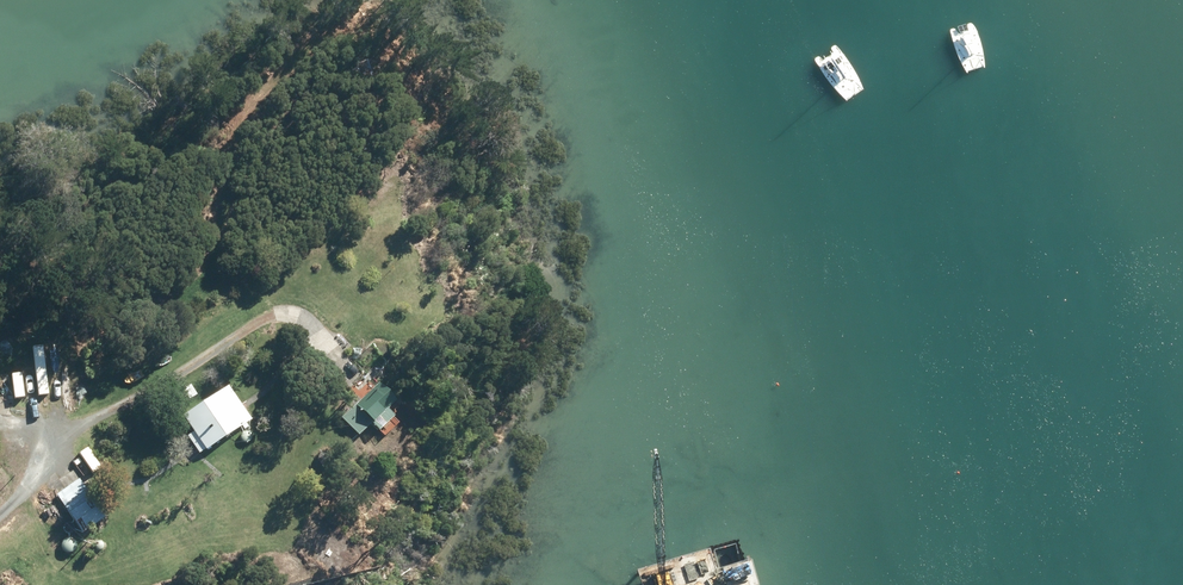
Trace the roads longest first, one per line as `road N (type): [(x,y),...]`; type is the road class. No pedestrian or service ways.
road 1 (trunk): [(649,584),(1182,432)]
road 2 (trunk): [(1182,460),(748,584)]

